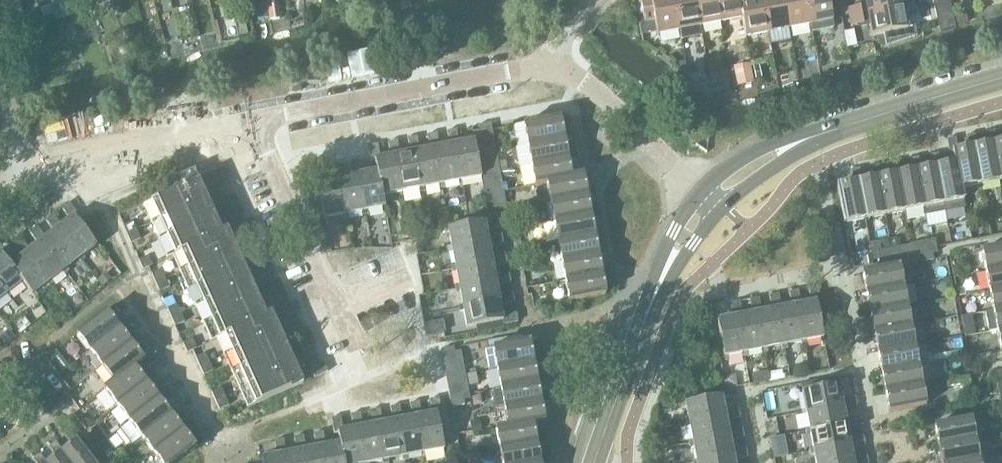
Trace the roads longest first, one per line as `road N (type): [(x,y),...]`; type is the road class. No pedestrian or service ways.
road 1 (secondary): [(713,198),(791,149),(1001,83)]
road 2 (residential): [(255,125),(560,68)]
road 3 (secondary): [(597,462),(679,249),(713,198)]
road 4 (residential): [(397,286),(324,293),(255,125)]
road 5 (residential): [(26,171),(255,125)]
road 6 (residential): [(560,68),(713,198)]

